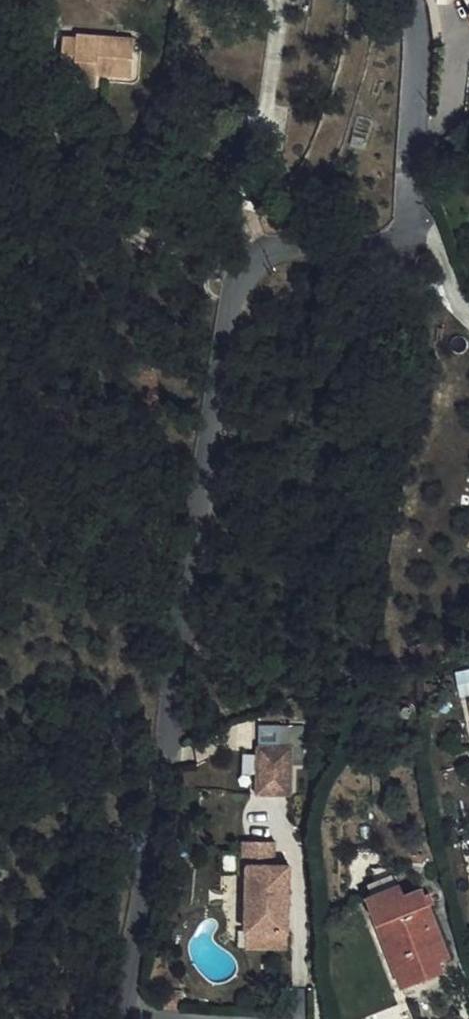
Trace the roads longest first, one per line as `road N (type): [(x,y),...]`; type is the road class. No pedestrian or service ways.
road 1 (residential): [(405,0),(416,44),(407,236),(372,248),(261,258),(233,289),(114,1018)]

